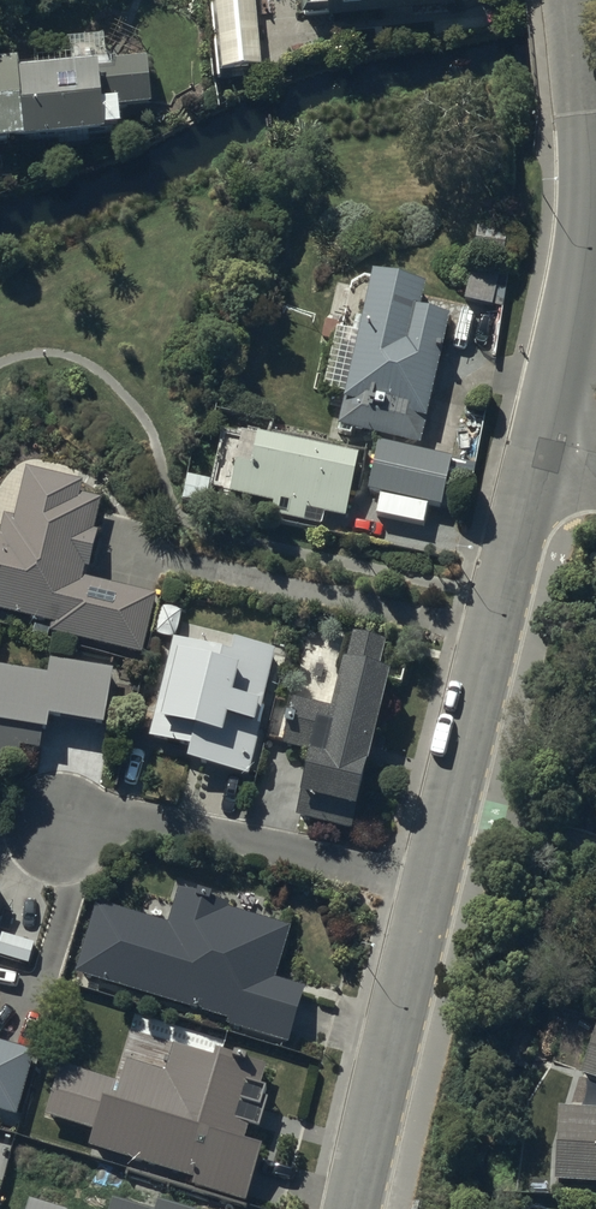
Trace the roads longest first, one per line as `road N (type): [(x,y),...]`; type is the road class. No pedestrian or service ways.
road 1 (unclassified): [(533,463),(354,1208)]
road 2 (unclassified): [(575,0),(587,198),(578,278),(533,463)]

